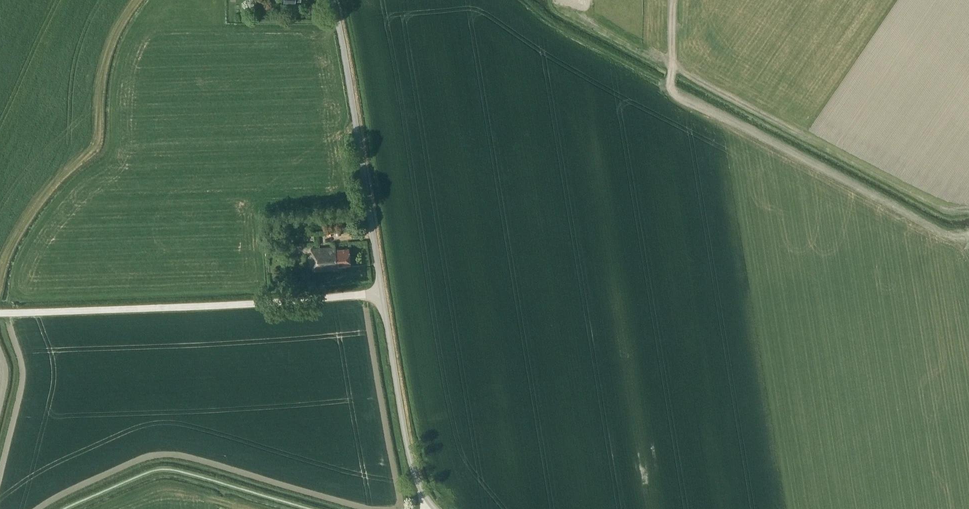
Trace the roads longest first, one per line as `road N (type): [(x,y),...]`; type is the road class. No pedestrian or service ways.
road 1 (unclassified): [(436,508),(412,465),(332,0)]

